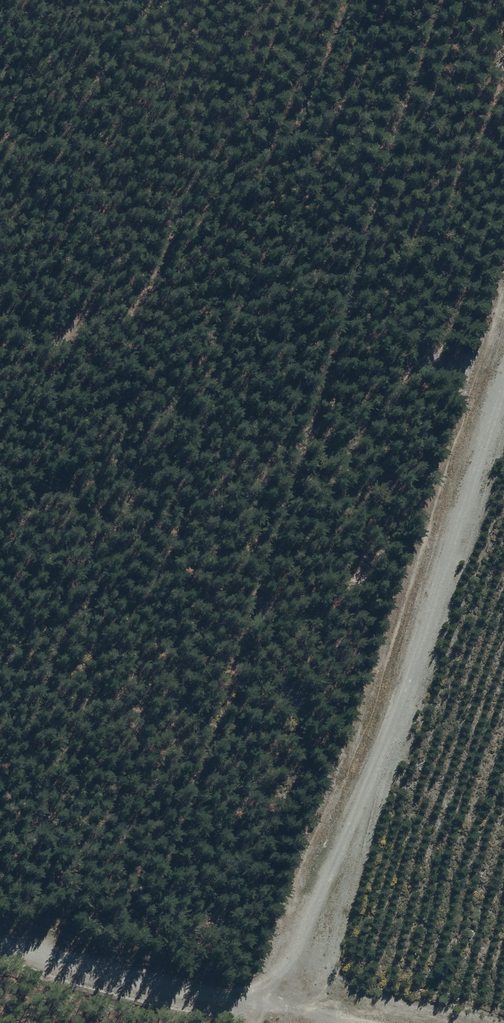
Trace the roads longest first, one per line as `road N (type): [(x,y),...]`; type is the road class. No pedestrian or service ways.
road 1 (track): [(503,373),(289,968),(257,997)]
road 2 (track): [(353,0),(300,115),(193,202),(155,277),(86,320),(47,383),(0,414)]
road 3 (unclassified): [(0,939),(257,997),(425,1022)]

